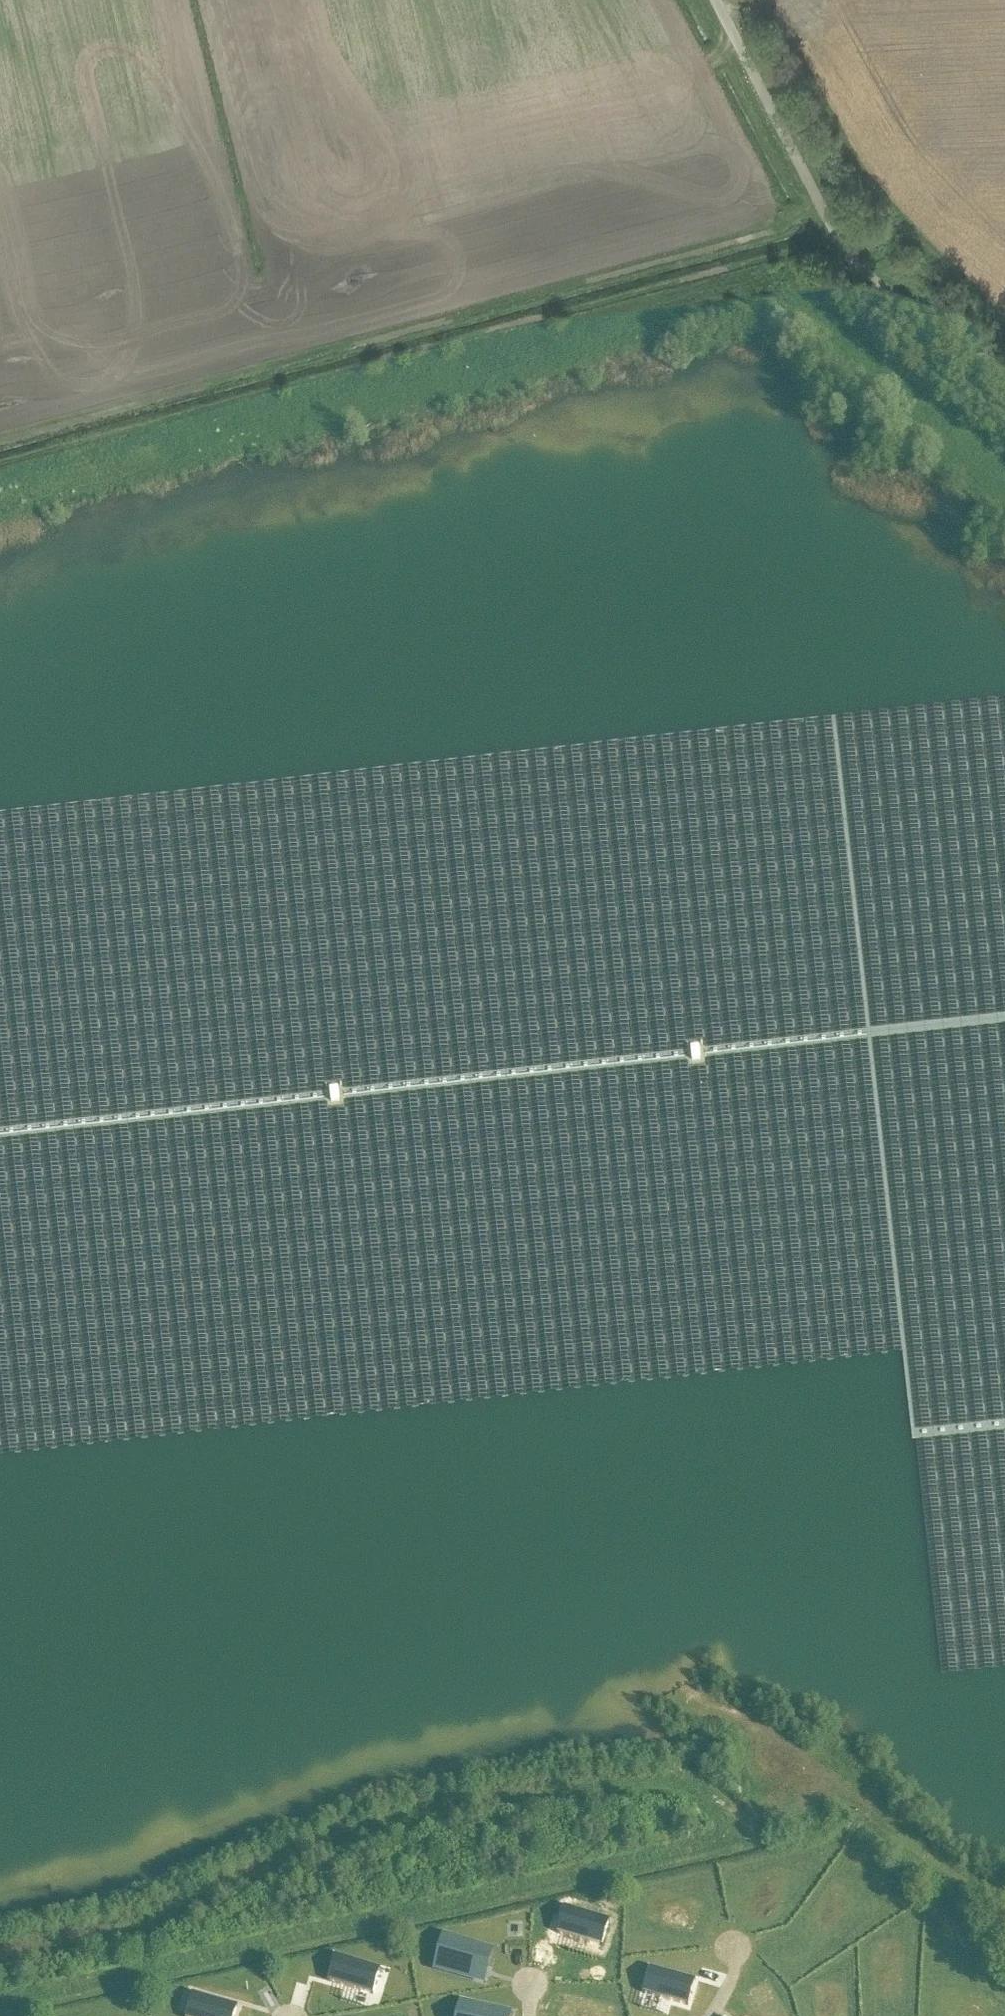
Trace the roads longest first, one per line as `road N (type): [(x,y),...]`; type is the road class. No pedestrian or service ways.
road 1 (unclassified): [(854,262),(718,0)]

